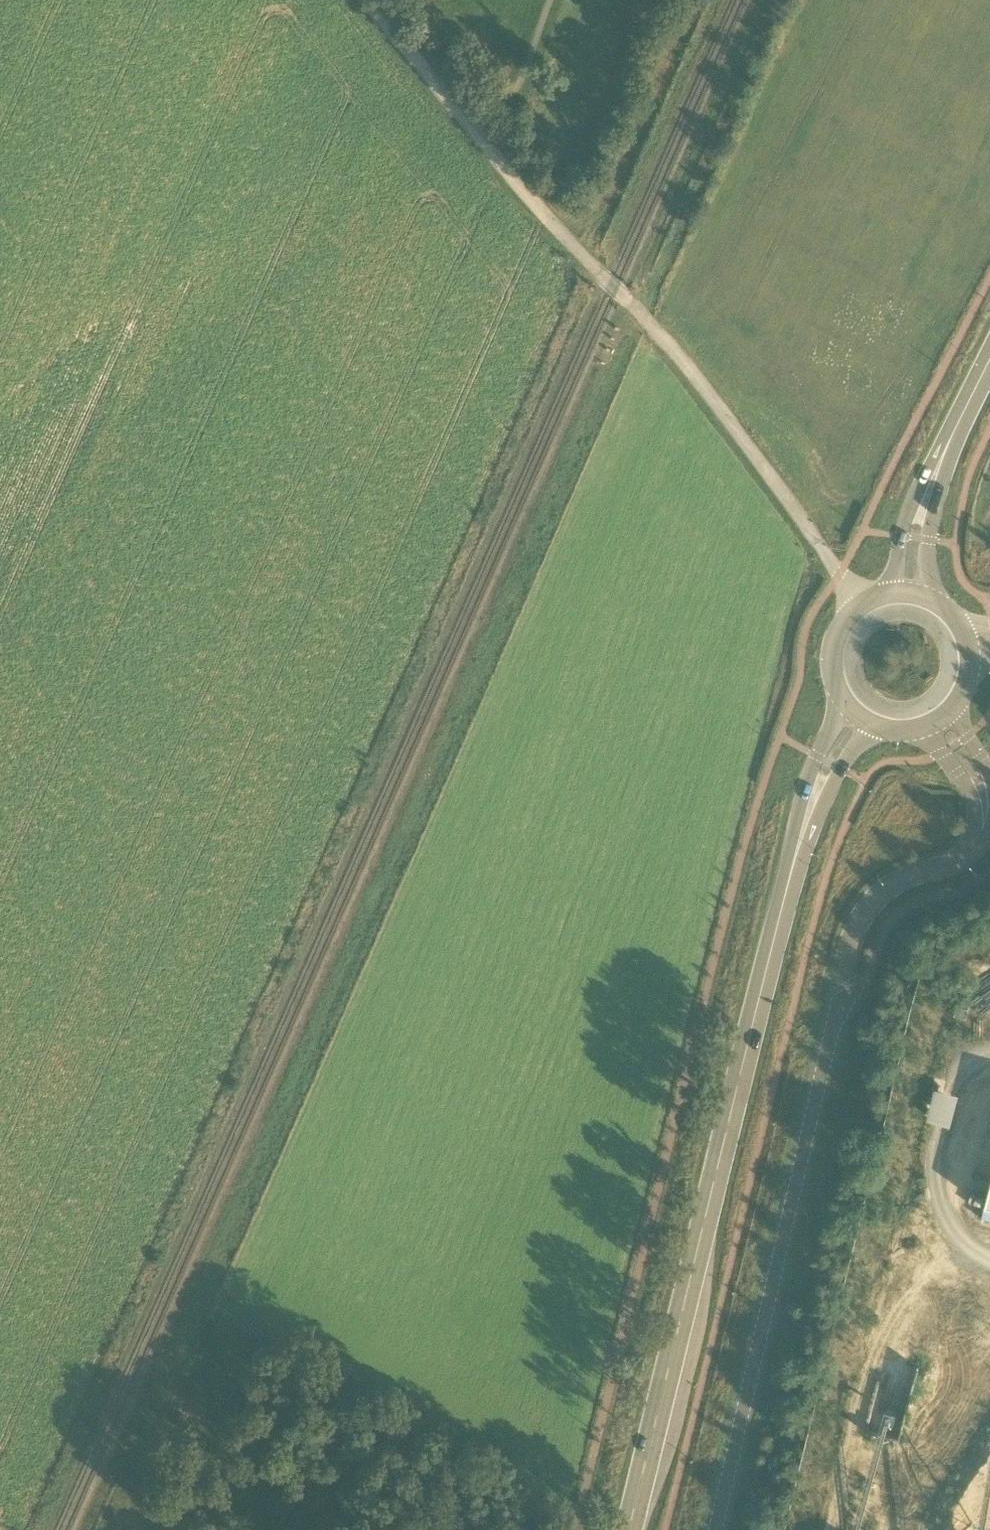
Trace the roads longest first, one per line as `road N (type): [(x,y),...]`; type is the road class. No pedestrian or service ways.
road 1 (unclassified): [(717,1529),(858,930),(892,887),(960,862),(982,835)]
road 2 (track): [(367,0),(555,229),(656,329),(758,455),(840,576)]
road 3 (secondary): [(628,1529),(779,918)]
road 4 (secondary): [(909,591),(926,496),(989,359)]
road 5 (secondary): [(842,703),(816,758),(779,918)]
road 6 (secondary): [(779,918),(812,825),(874,727)]
road 7 (secondary): [(909,591),(868,598),(838,627),(830,671),(842,703)]
road 8 (unclassified): [(939,721),(980,784),(982,835)]

